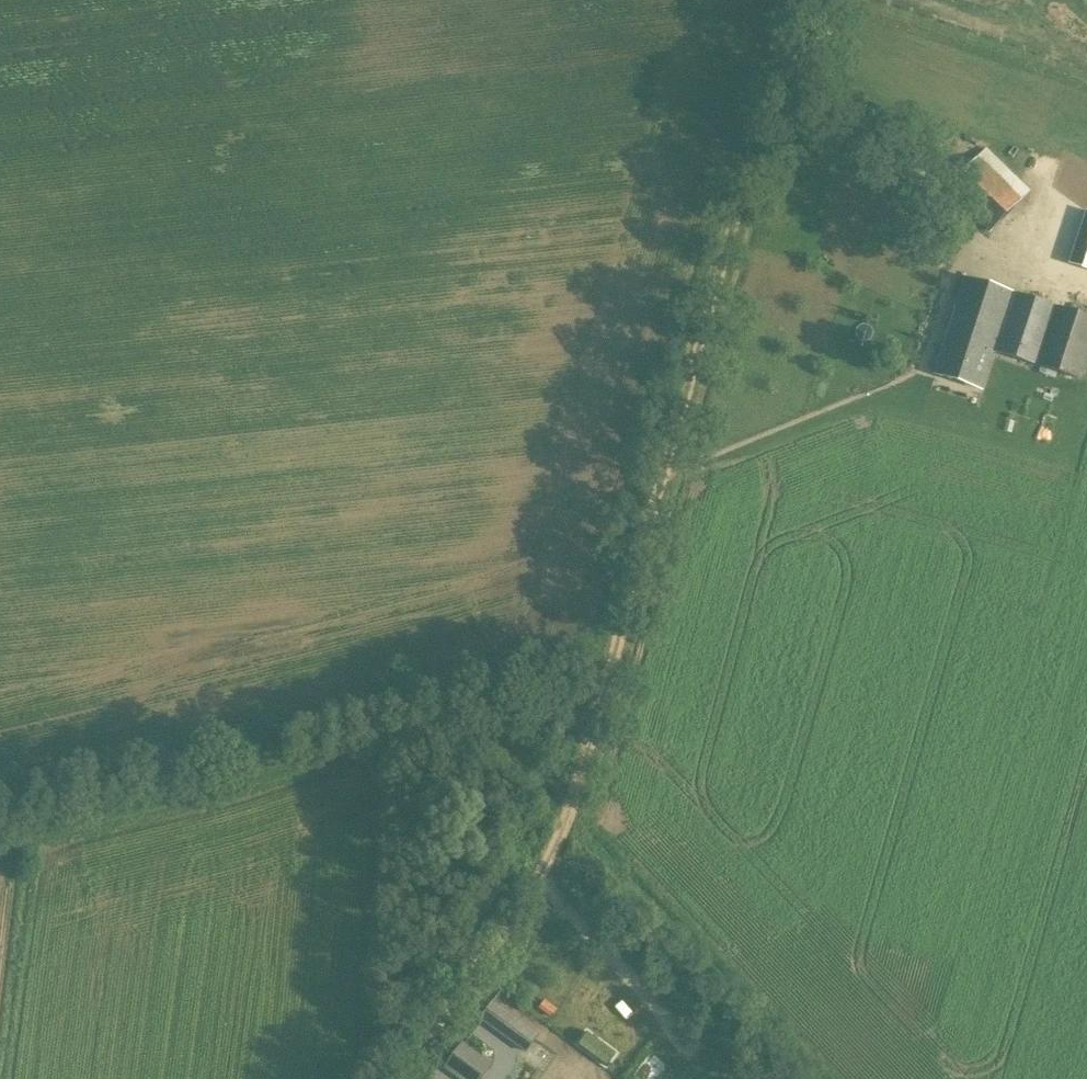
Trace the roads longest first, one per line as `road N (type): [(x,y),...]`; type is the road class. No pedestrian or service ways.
road 1 (track): [(400,1078),(550,860),(763,114)]
road 2 (track): [(0,827),(452,719),(471,720),(516,744),(572,799)]

